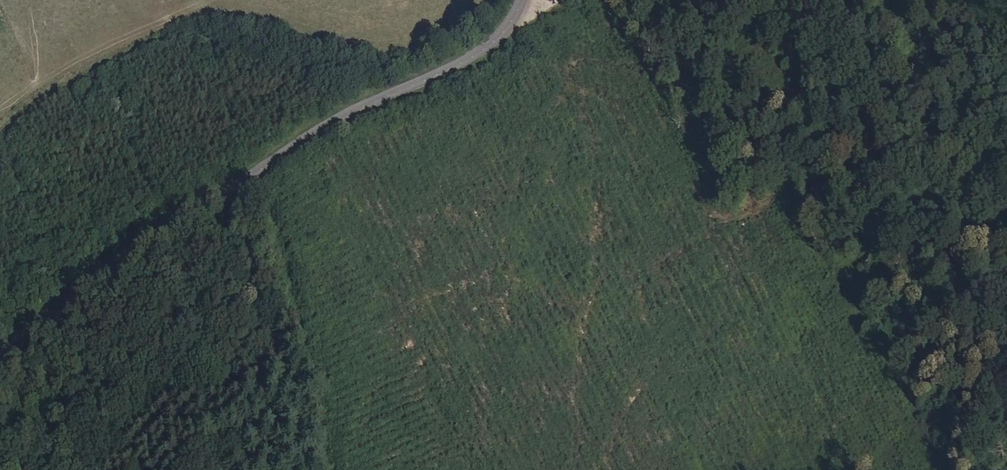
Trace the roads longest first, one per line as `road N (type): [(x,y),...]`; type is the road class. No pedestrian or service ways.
road 1 (tertiary): [(0,359),(84,288),(305,138),(491,42),(523,0)]

